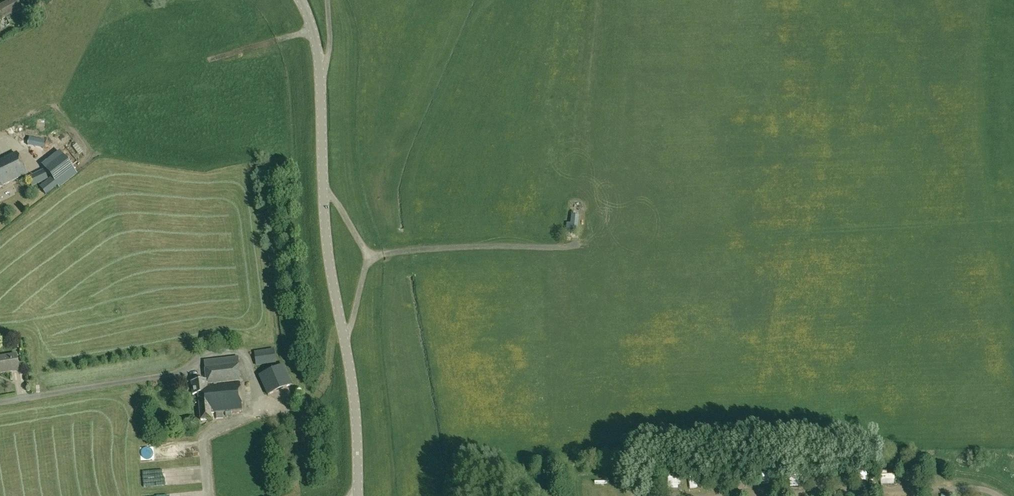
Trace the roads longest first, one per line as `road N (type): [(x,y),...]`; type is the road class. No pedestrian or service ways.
road 1 (tertiary): [(358,495),(351,382),(325,239),(321,80)]

